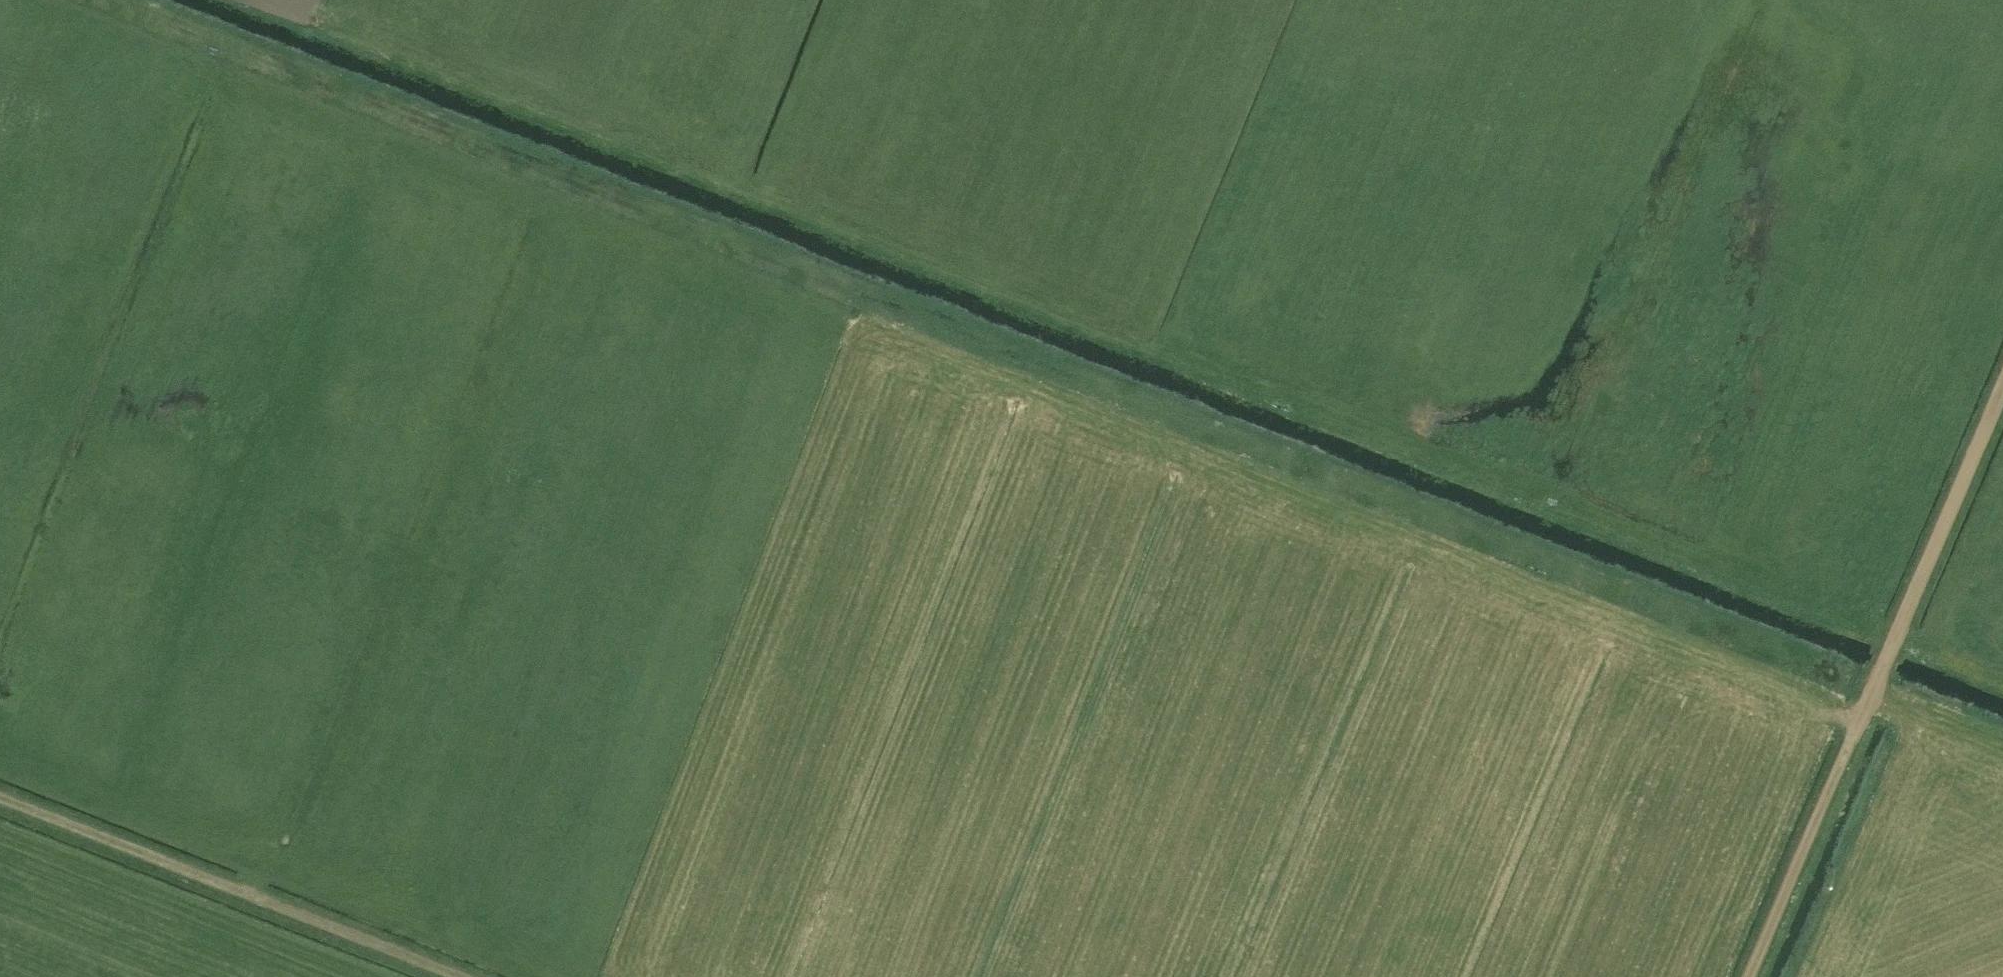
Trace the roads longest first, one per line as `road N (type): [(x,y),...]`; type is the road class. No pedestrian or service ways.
road 1 (track): [(1749,976),(2002,382)]
road 2 (track): [(472,976),(0,794)]

